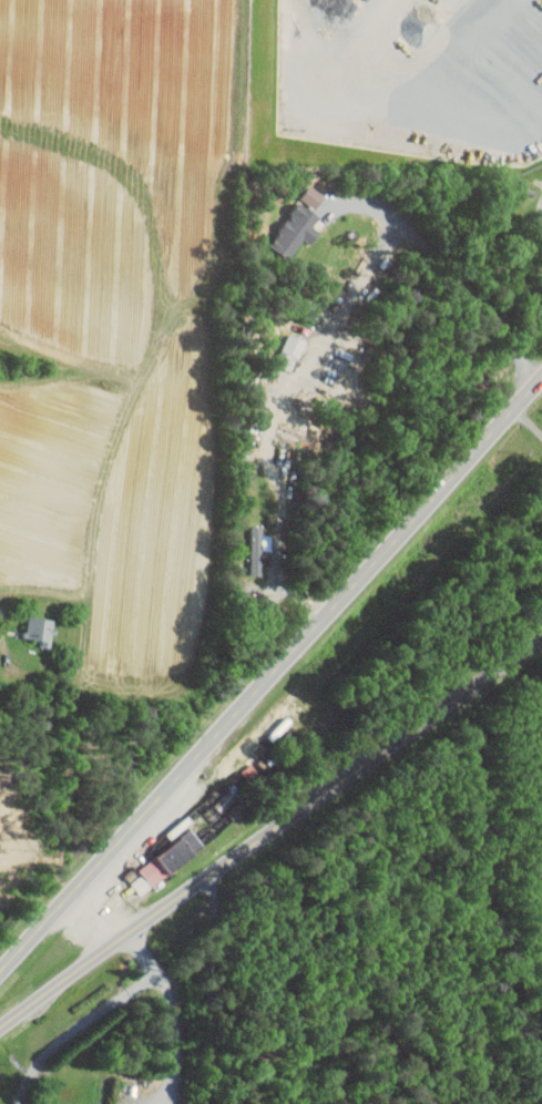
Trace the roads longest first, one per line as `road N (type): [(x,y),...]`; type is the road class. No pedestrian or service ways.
road 1 (primary): [(0,972),(541,379)]
road 2 (secondary): [(0,1028),(541,637)]
road 3 (track): [(102,609),(112,478),(44,396),(0,370)]
road 4 (track): [(80,883),(75,850),(102,609)]

